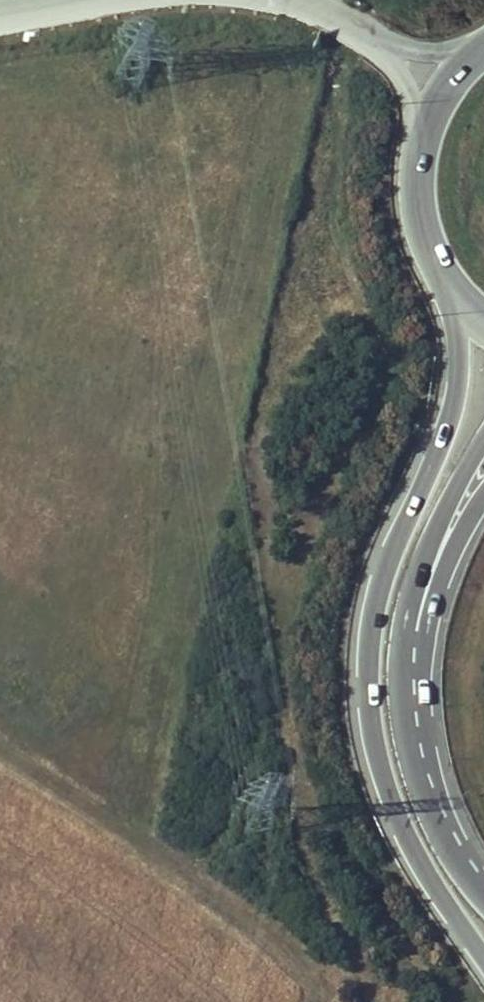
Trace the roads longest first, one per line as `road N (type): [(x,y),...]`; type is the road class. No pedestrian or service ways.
road 1 (motorway): [(458,297),(455,401),(382,578),(366,687),(391,805),(413,853),(483,957)]
road 2 (motorway): [(483,896),(427,809),(408,755),(401,698),(412,586)]
road 3 (primary): [(483,49),(444,91),(418,159),(423,232),(458,297)]
road 4 (motorway): [(412,586),(483,442)]

